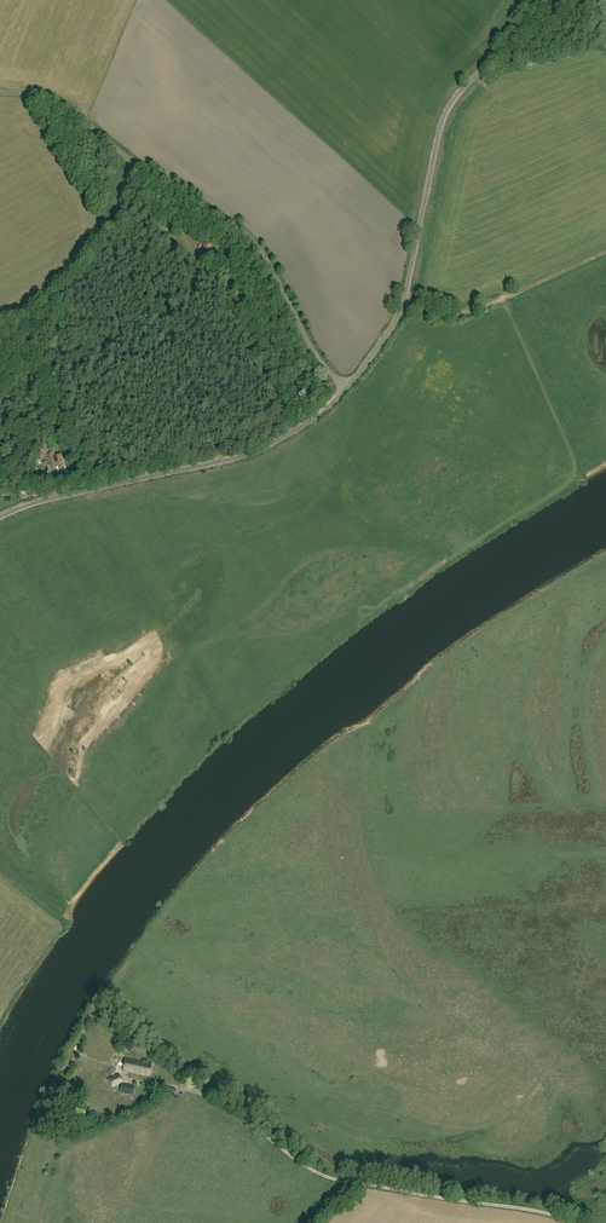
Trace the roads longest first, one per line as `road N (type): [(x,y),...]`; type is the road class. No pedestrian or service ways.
road 1 (unclassified): [(347,387),(318,360),(264,254),(242,231),(141,168),(70,110),(0,92)]
road 2 (track): [(585,1222),(329,1176),(239,1111),(169,1083)]
road 3 (unclassified): [(347,387),(404,304),(449,107),(515,38),(536,0)]
road 4 (unclassified): [(0,518),(242,456),(321,414),(347,387)]
road 5 (track): [(0,394),(26,326),(107,244),(135,164)]
road 6 (track): [(404,304),(467,312),(605,252)]

